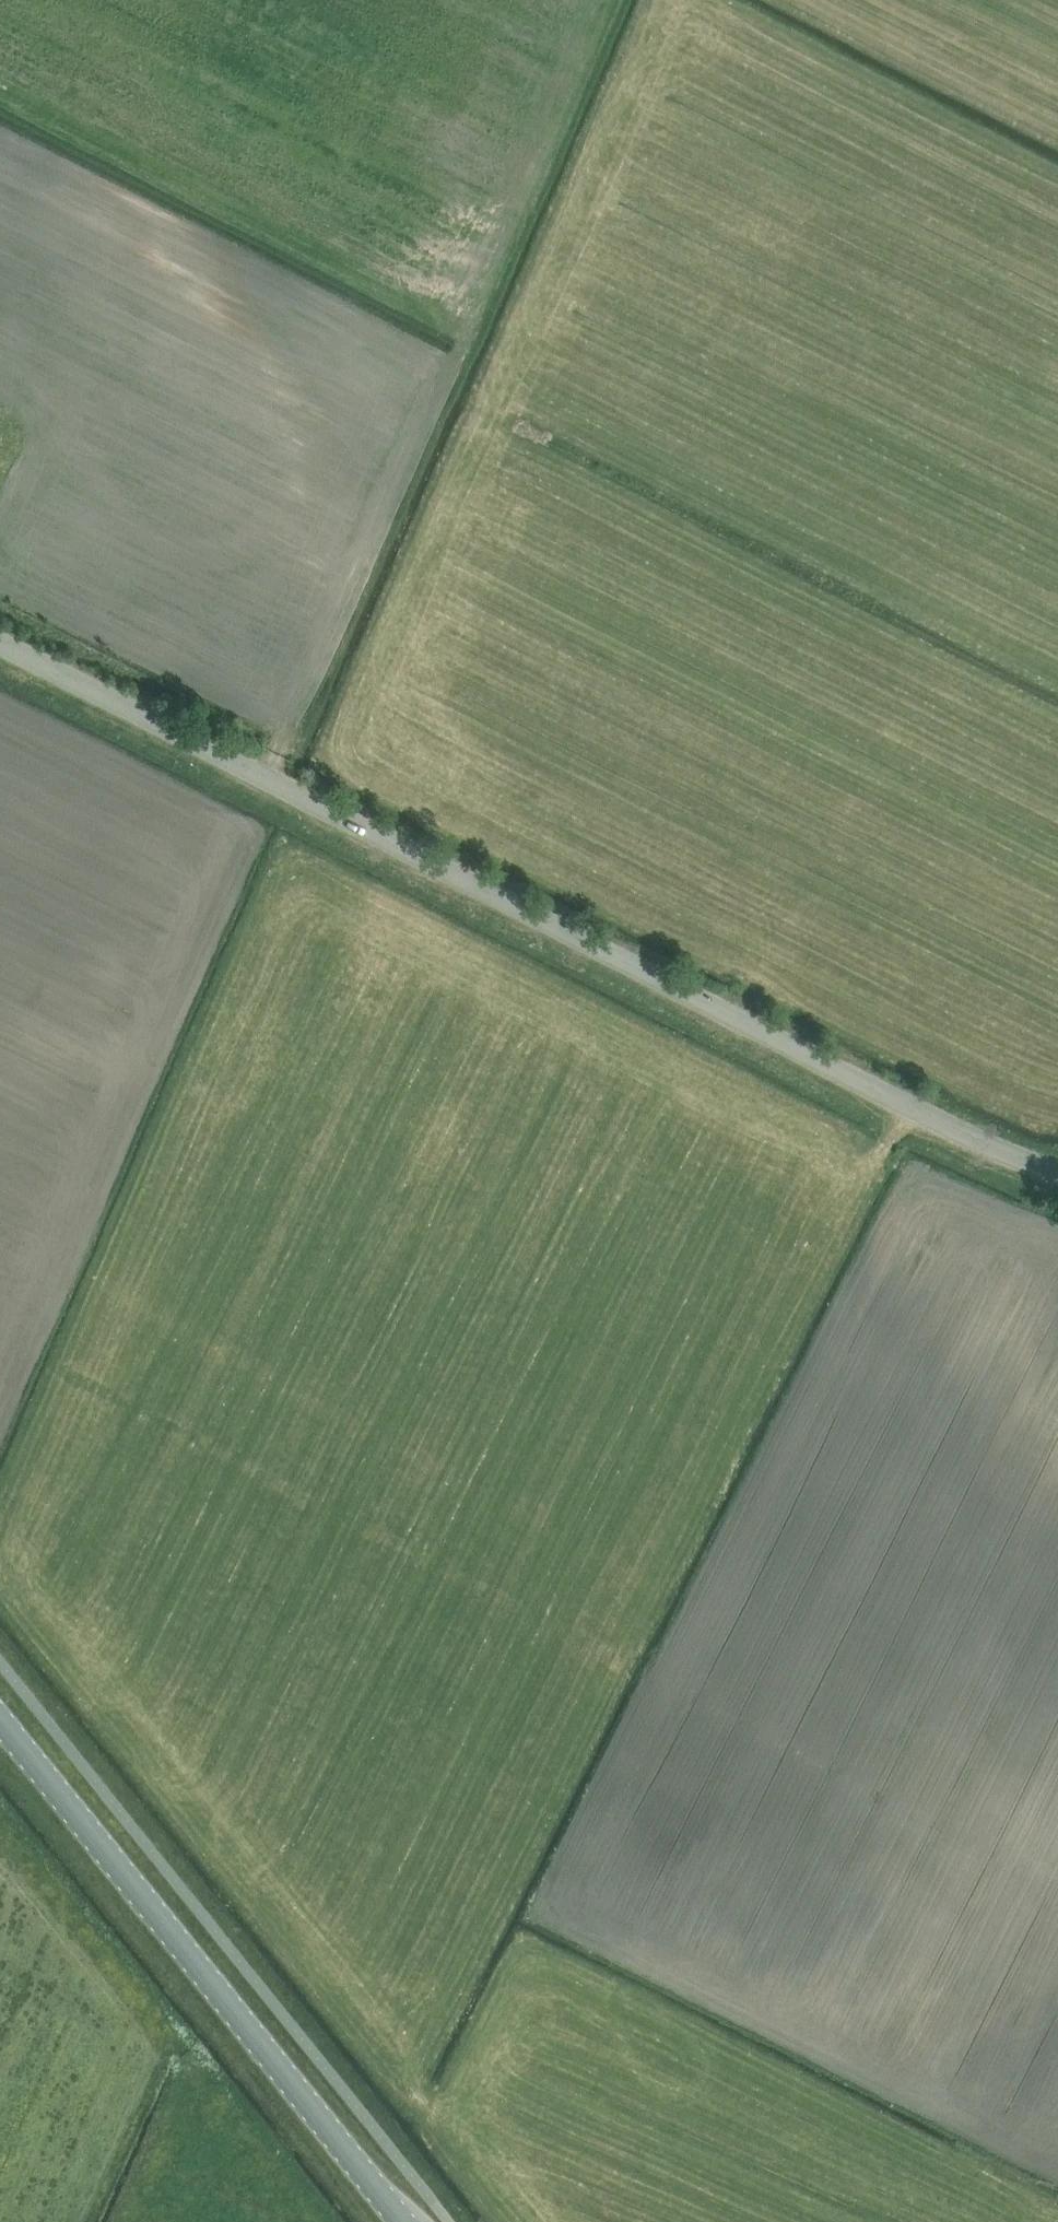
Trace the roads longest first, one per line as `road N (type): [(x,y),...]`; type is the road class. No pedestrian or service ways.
road 1 (tertiary): [(1057,1172),(945,1125),(0,642)]
road 2 (tertiary): [(401,2221),(0,1723)]

